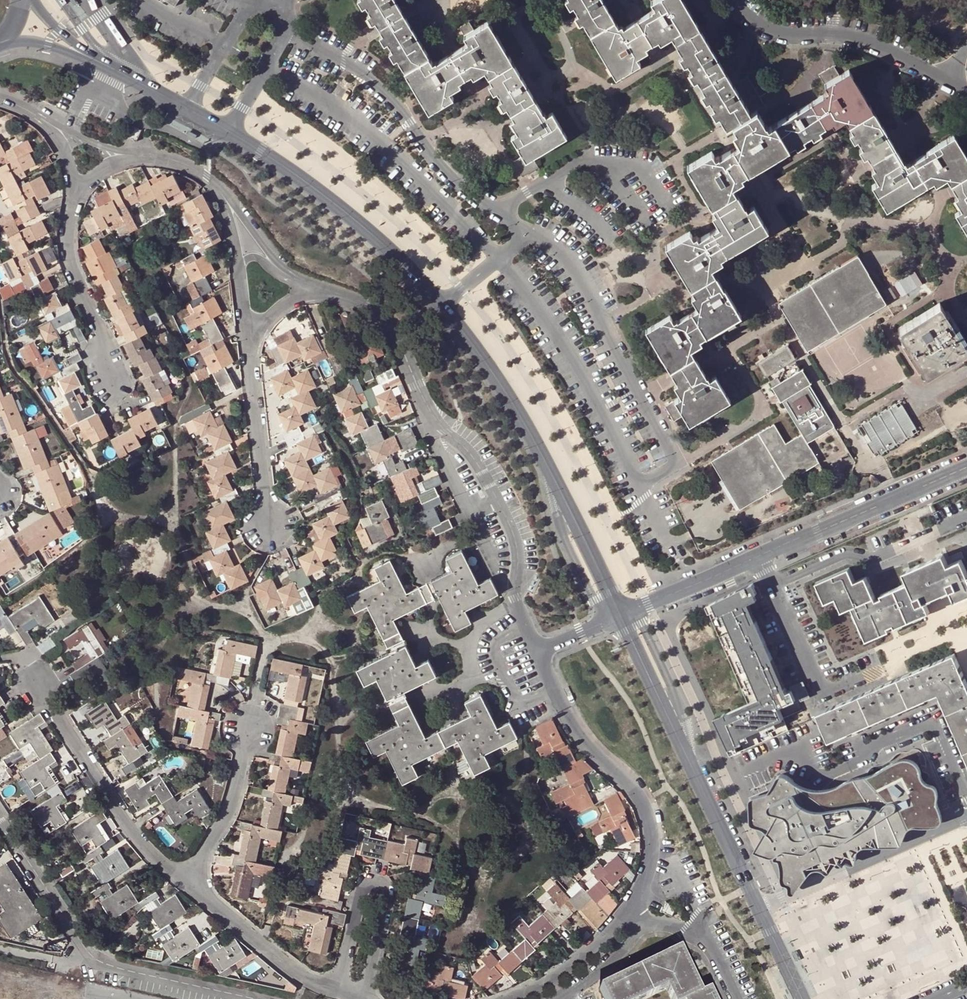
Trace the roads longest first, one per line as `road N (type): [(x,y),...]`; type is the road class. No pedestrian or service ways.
road 1 (residential): [(495,260),(557,342),(636,479),(677,463),(562,254),(530,232)]
road 2 (residential): [(538,654),(515,597),(512,528),(487,480),(460,442),(430,419),(370,311),(310,285)]
road 3 (tertiary): [(966,470),(622,617)]
road 4 (secondary): [(442,306),(543,456),(622,617)]
road 5 (secondary): [(622,617),(761,909)]
road 6 (residential): [(530,232),(449,174),(374,83),(284,34)]
road 7 (residential): [(263,67),(335,107),(402,163),(495,260)]
road 8 (residential): [(631,906),(652,861),(651,831),(639,800),(573,727),(538,654)]
road 9 (residential): [(966,786),(934,725),(873,746),(866,759),(827,776),(793,756),(747,768)]
road 10 (secondary): [(229,134),(361,227),(442,306)]
road 11 (residential): [(966,97),(870,41),(764,26),(737,0)]
road 12 (residential): [(37,680),(129,830),(183,882)]
road 13 (residential): [(364,998),(387,898),(375,883),(361,891),(336,993)]
road 14 (residential): [(761,909),(966,816)]
road 15 (residential): [(112,378),(67,254),(75,188)]
road 16 (residential): [(246,331),(266,525)]
road 17 (residential): [(183,882),(336,993)]
road 18 (residential): [(253,998),(88,963)]
road 19 (residential): [(183,882),(230,802),(246,732)]
road 20 (residential): [(0,824),(88,963)]
road 21 (residential): [(509,998),(587,954),(631,906)]
road 22 (unclassified): [(631,906),(703,941),(737,998)]

